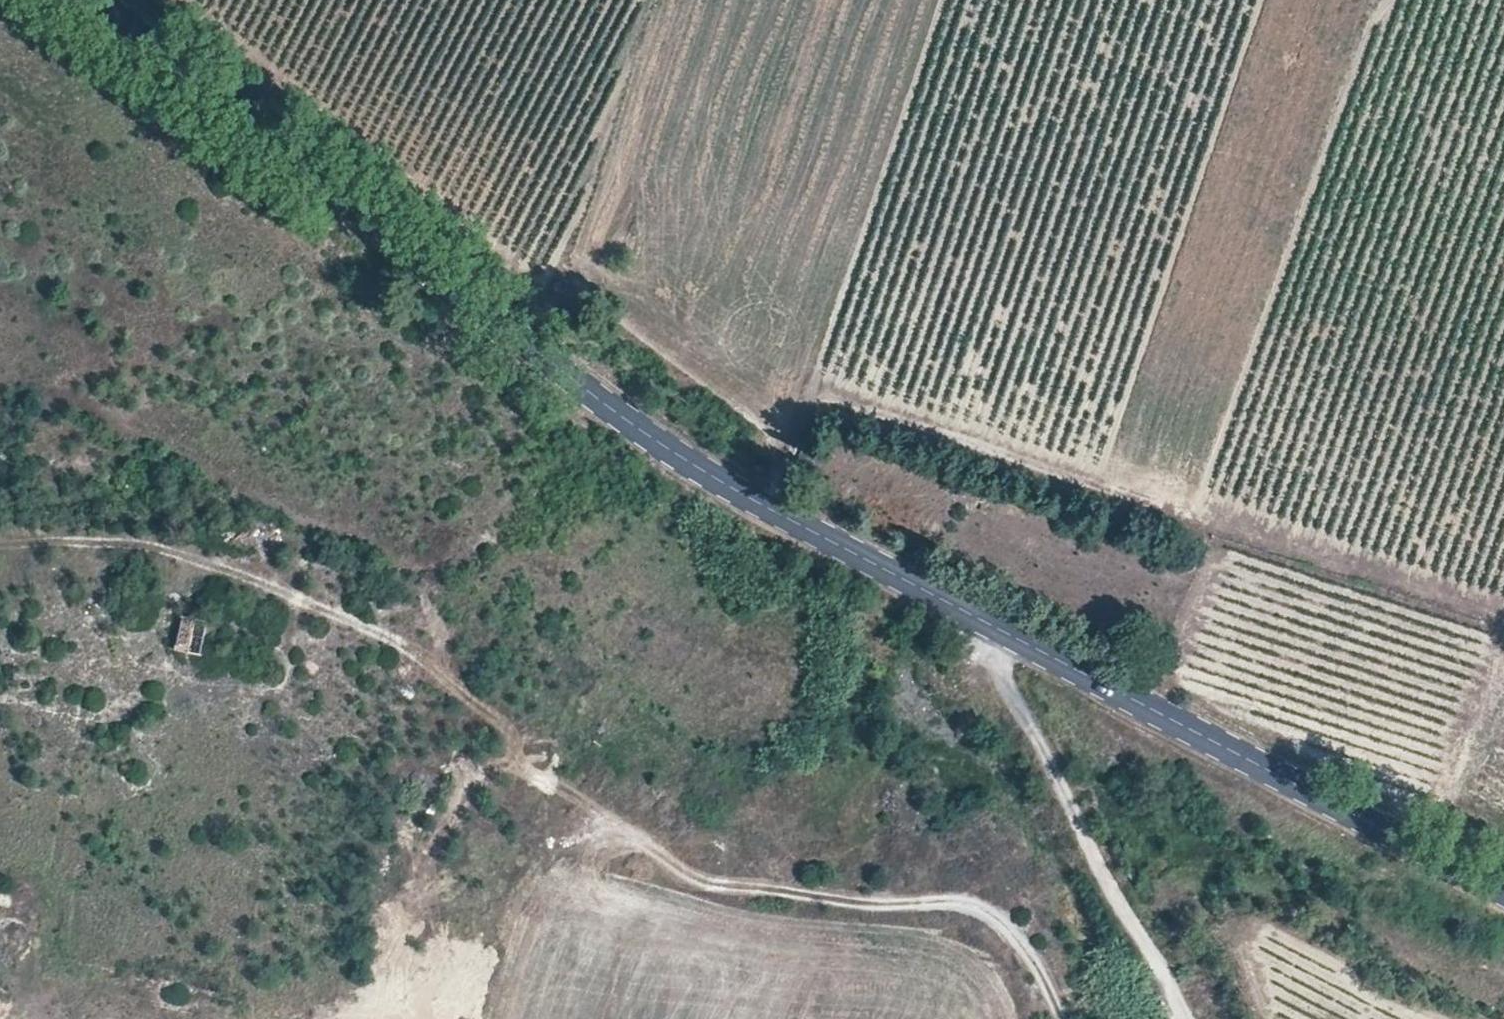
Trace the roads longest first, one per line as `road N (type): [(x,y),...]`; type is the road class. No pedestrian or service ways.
road 1 (tertiary): [(1503,894),(755,507),(543,364),(94,0)]
road 2 (track): [(971,617),(1183,1018)]

